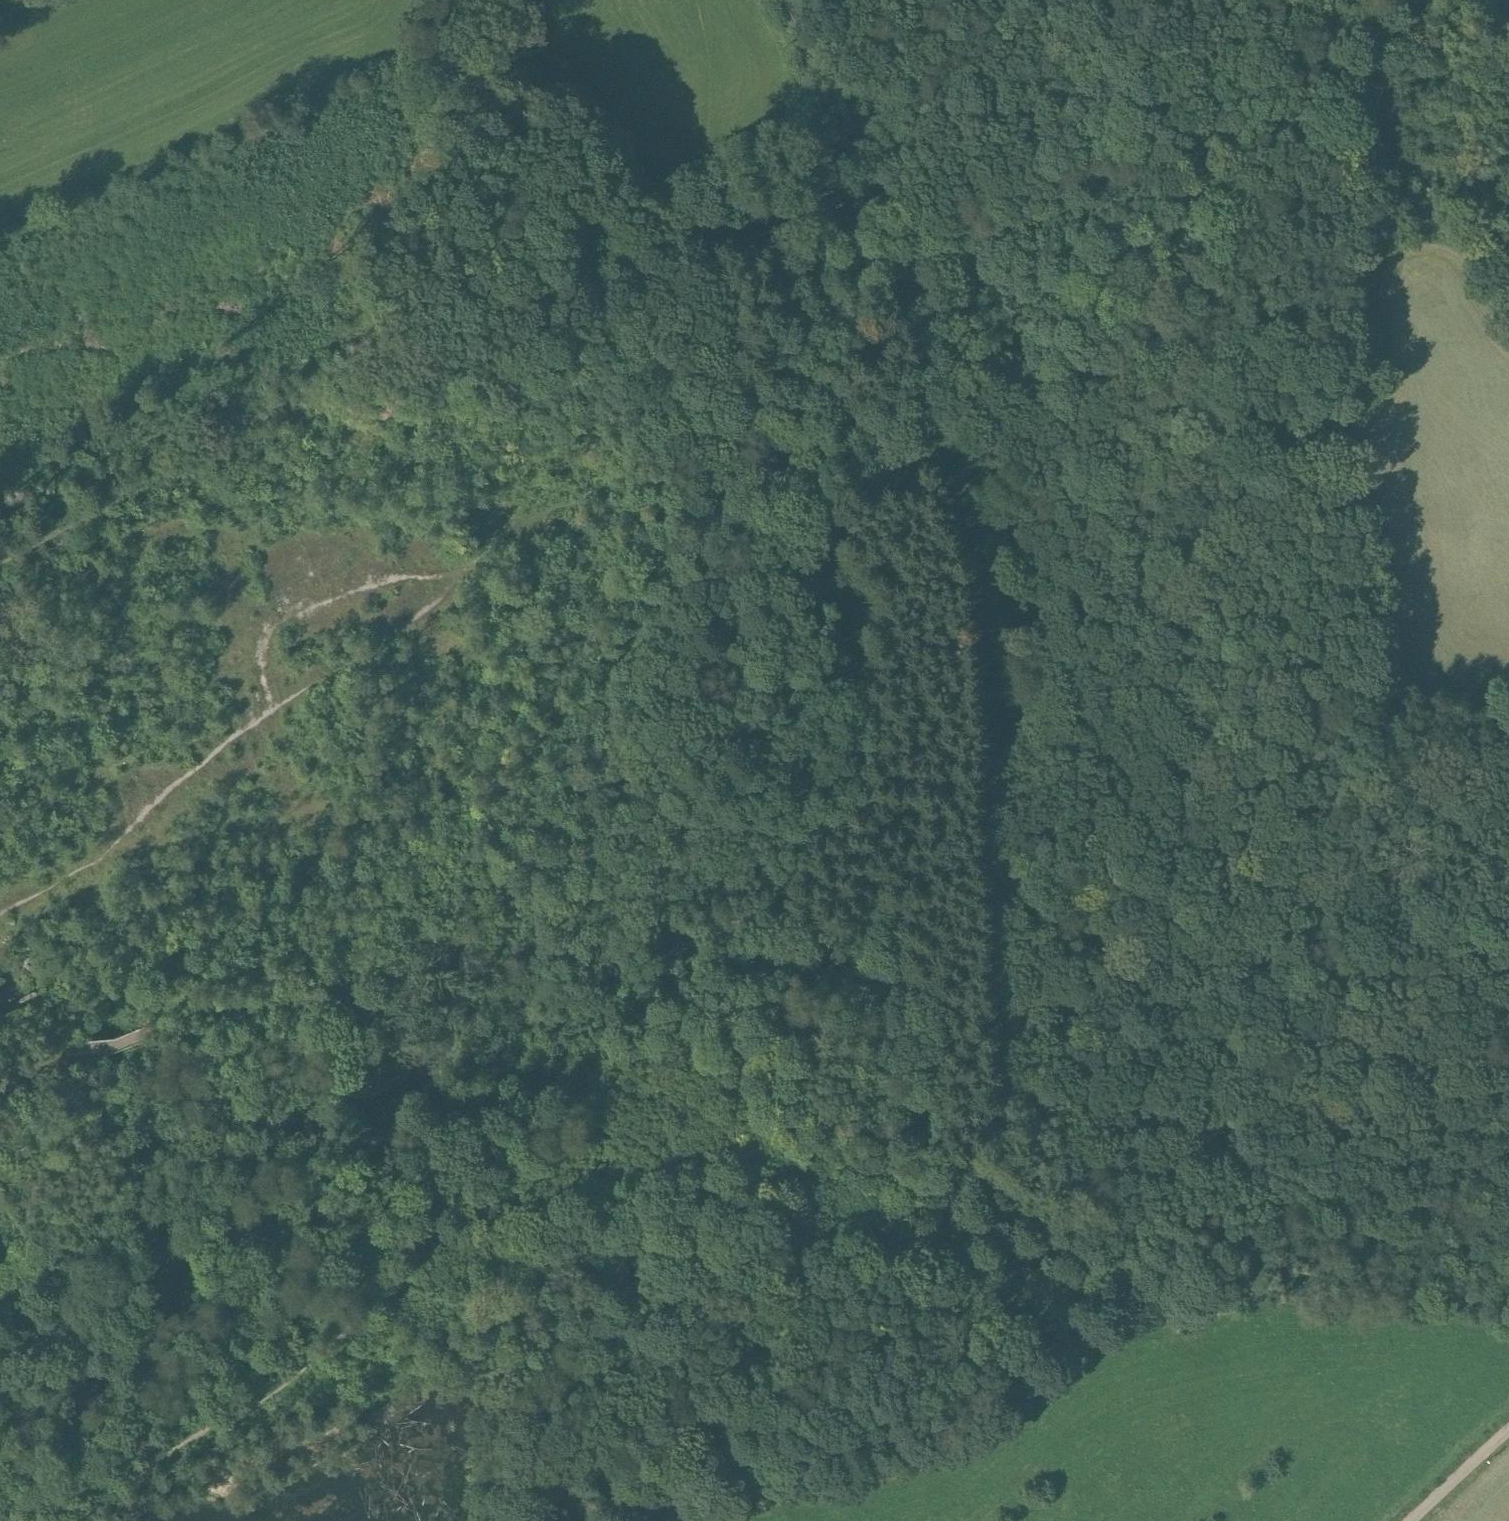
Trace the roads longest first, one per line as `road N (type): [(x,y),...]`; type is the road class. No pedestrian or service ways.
road 1 (track): [(883,238),(947,332),(992,1071),(948,1237)]

